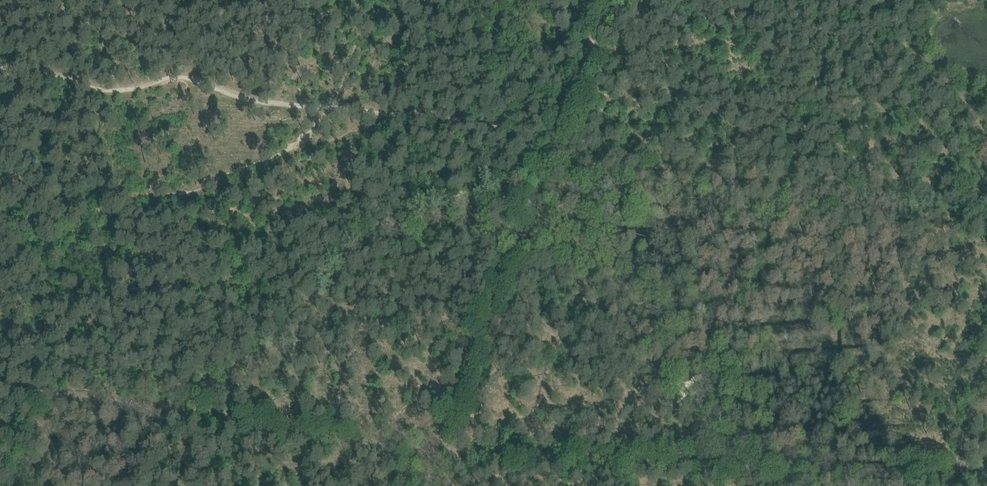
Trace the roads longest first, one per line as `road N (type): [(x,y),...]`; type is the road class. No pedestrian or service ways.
road 1 (track): [(955,471),(453,442),(178,406)]
road 2 (track): [(0,67),(85,87),(132,91),(190,78),(254,99),(447,115)]
road 3 (track): [(563,126),(437,485)]
road 4 (track): [(447,115),(563,126),(608,0)]
road 5 (track): [(153,403),(0,383)]

